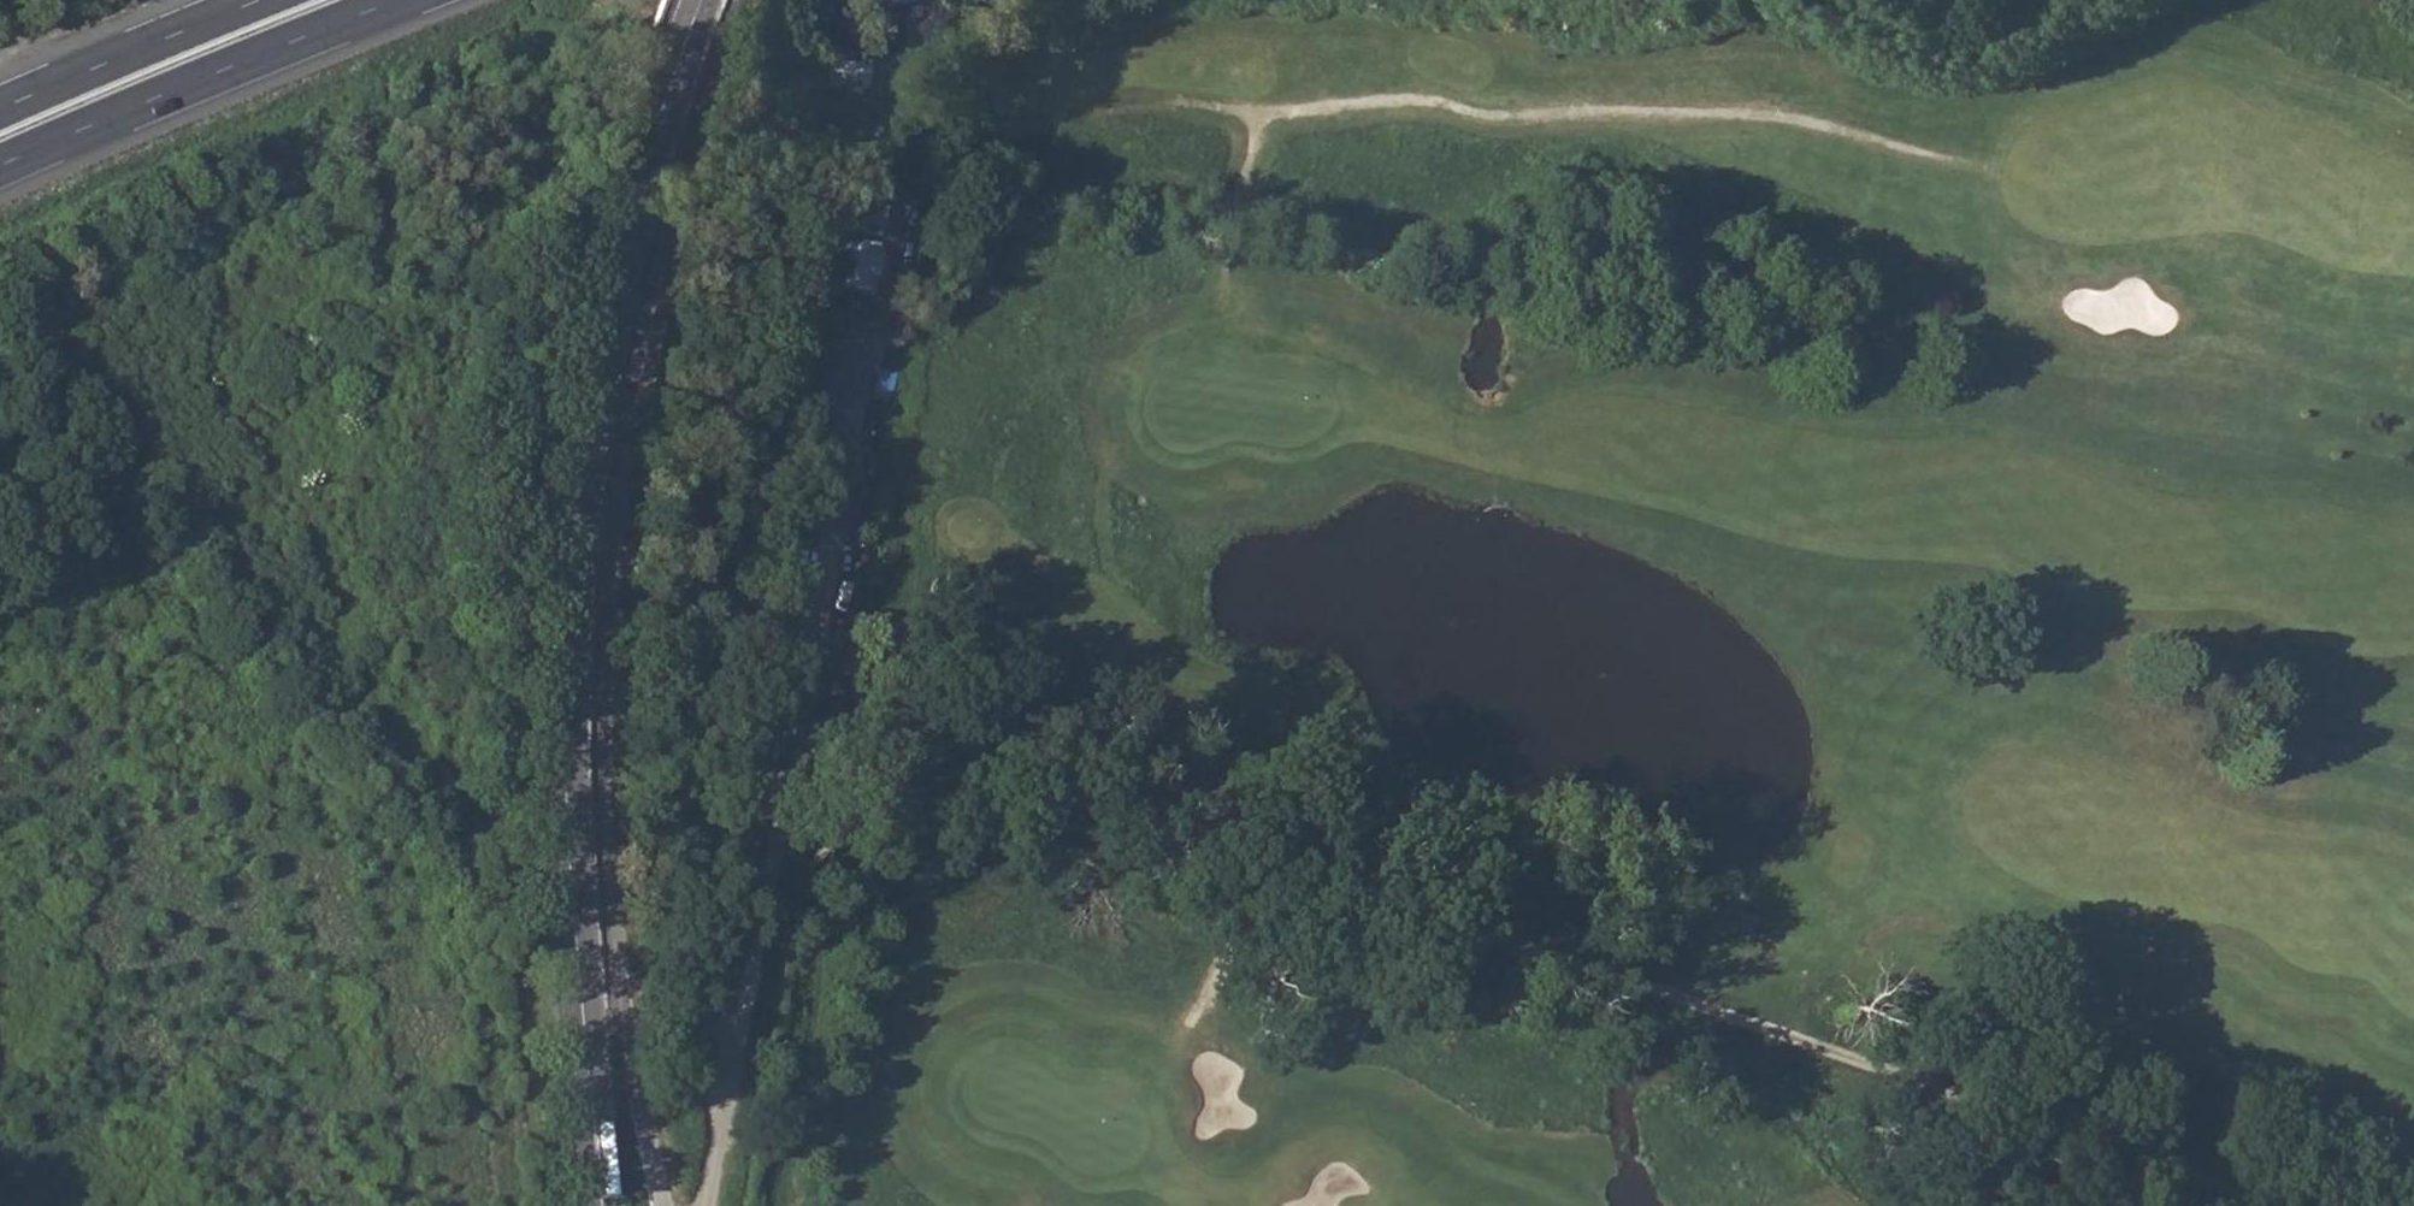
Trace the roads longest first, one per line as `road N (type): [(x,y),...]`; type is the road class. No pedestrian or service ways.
road 1 (track): [(710,1205),(802,694),(2294,1205)]
road 2 (secondary): [(603,1205),(568,815),(573,551),(612,273),(691,0)]
road 3 (motorway): [(0,166),(400,0)]
road 4 (motorway): [(259,0),(0,109)]

